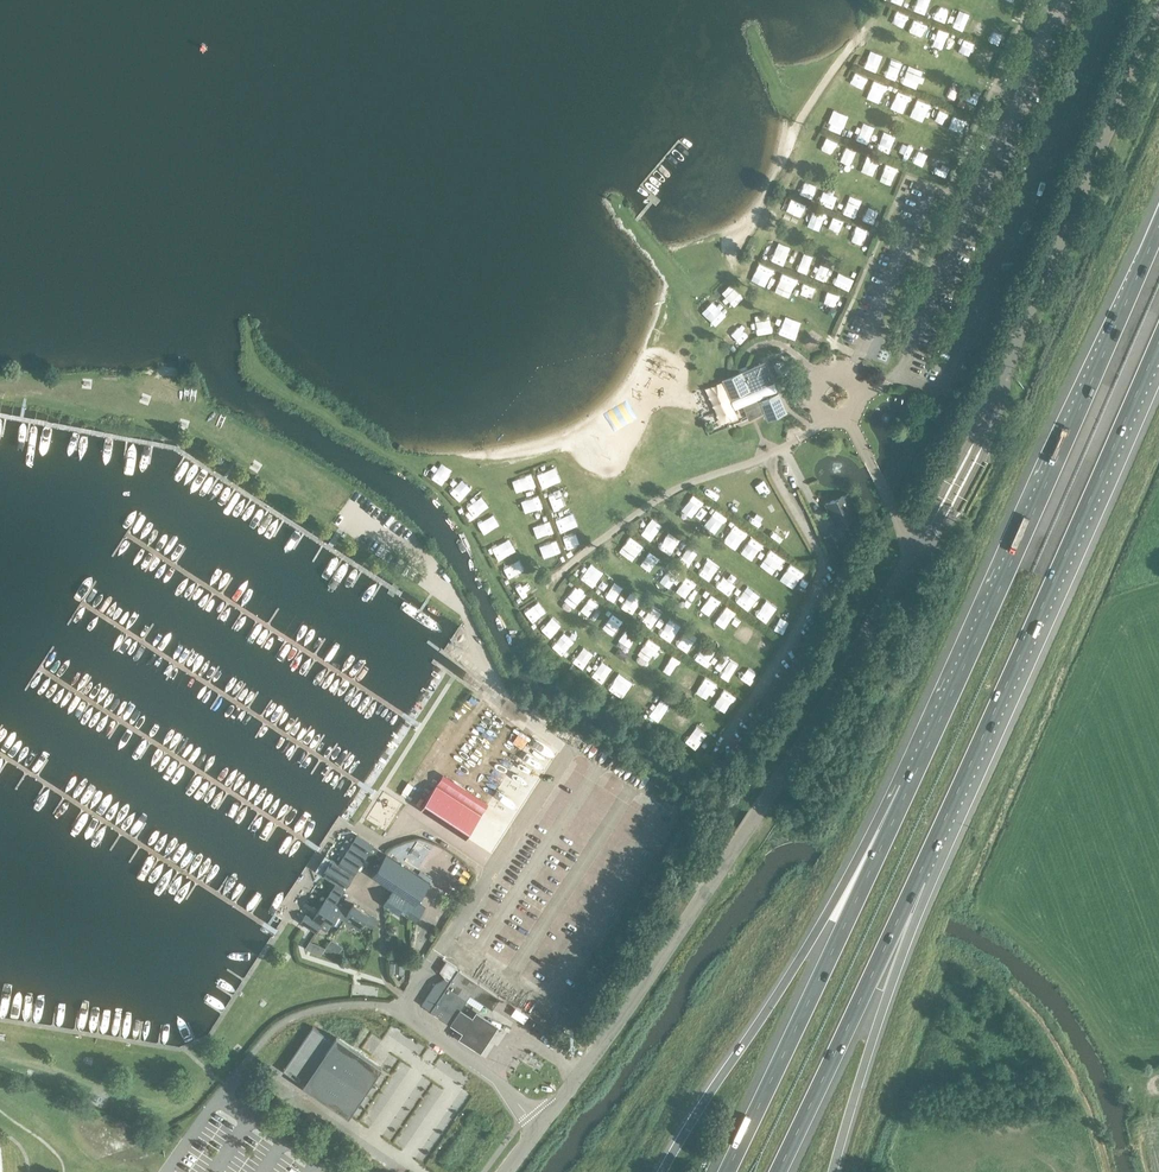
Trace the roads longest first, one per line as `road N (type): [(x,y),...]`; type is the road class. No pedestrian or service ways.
road 1 (unclassified): [(507,1171),(619,1023),(846,671),(963,461),(1158,12)]
road 2 (motorway): [(1158,223),(908,788)]
road 3 (motorway): [(916,881),(1158,345)]
road 4 (motorway): [(908,788),(666,1171)]
road 5 (motorway): [(908,788),(725,1171)]
road 6 (motorway): [(778,1171),(916,881)]
road 7 (motorway): [(832,1171),(916,881)]

